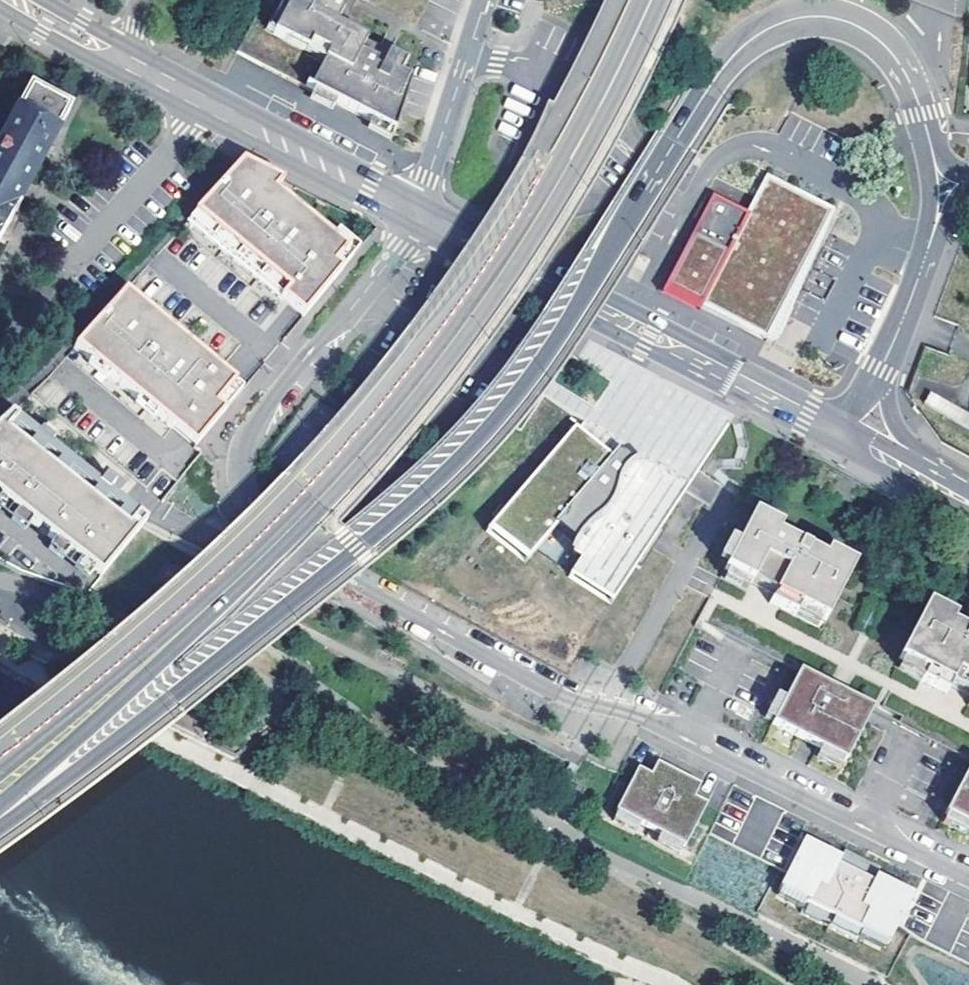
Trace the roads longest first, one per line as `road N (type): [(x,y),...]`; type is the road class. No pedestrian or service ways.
road 1 (secondary): [(0,820),(158,721),(473,451),(540,373),(735,51),(780,22),(827,17),(879,39),(905,74)]
road 2 (residential): [(968,873),(694,738),(554,696),(265,528),(239,485),(247,442),(278,389),(359,298)]
road 3 (secondary): [(653,0),(532,226),(370,446),(0,814)]
road 4 (secondary): [(837,434),(416,213)]
road 5 (secondary): [(416,213),(127,59)]
road 6 (residential): [(483,0),(416,213)]
road 7 (secondary): [(876,375),(951,173)]
road 8 (secondary): [(127,59),(18,0)]

